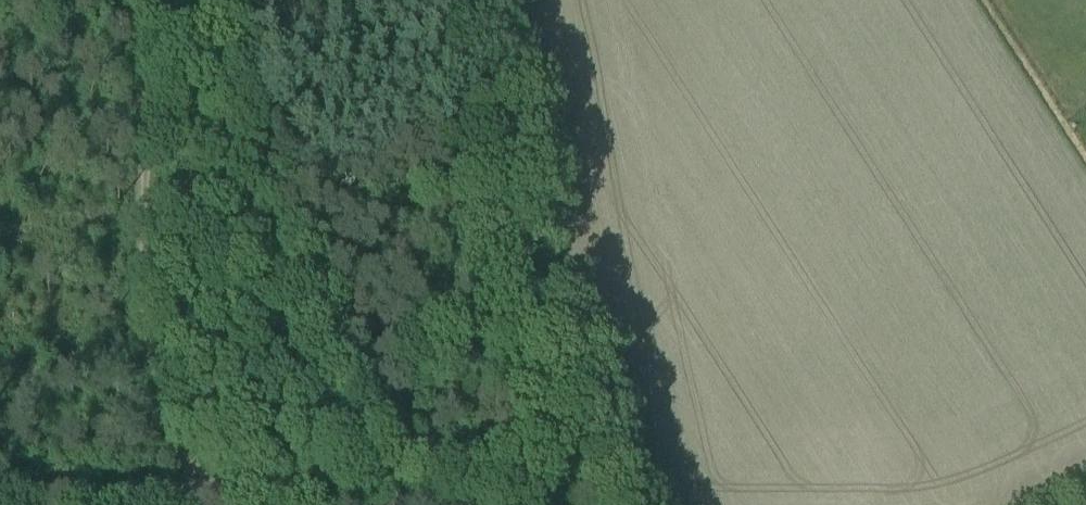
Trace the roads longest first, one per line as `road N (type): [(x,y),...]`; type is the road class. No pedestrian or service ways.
road 1 (track): [(123,0),(140,305),(197,494)]
road 2 (unclassified): [(0,502),(197,494),(402,504)]

